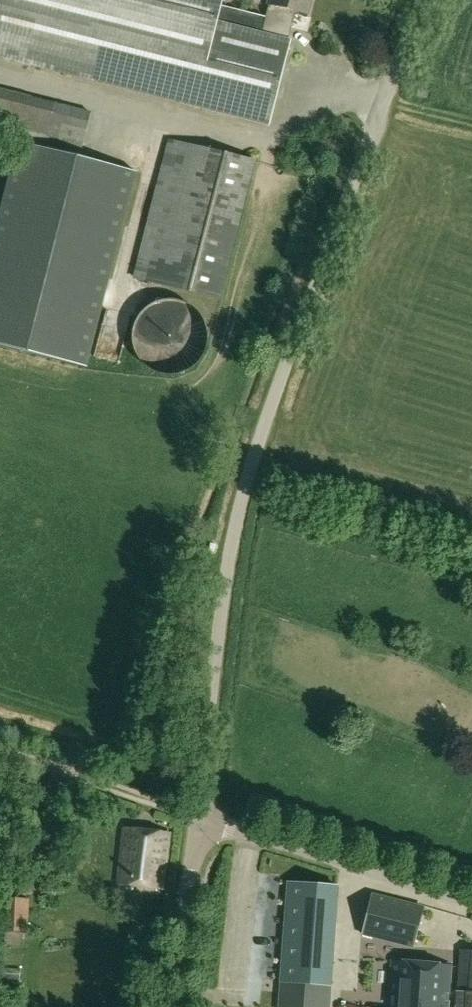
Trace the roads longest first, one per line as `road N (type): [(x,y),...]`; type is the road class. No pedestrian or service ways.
road 1 (unclassified): [(198,806),(217,619),(267,412),(421,0)]
road 2 (unclassified): [(471,897),(198,806)]
road 3 (unclassified): [(198,806),(0,733)]
road 4 (unclassified): [(180,1006),(198,806)]

